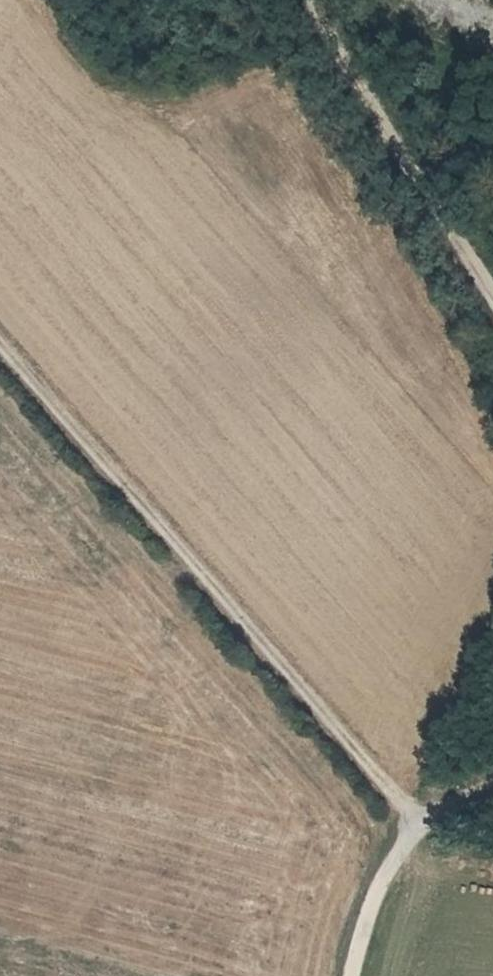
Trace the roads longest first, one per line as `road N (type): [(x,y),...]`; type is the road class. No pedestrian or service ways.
road 1 (track): [(404,826),(0,353)]
road 2 (track): [(492,252),(423,164),(333,0)]
road 3 (track): [(349,975),(364,912),(404,826),(461,805),(492,804)]

